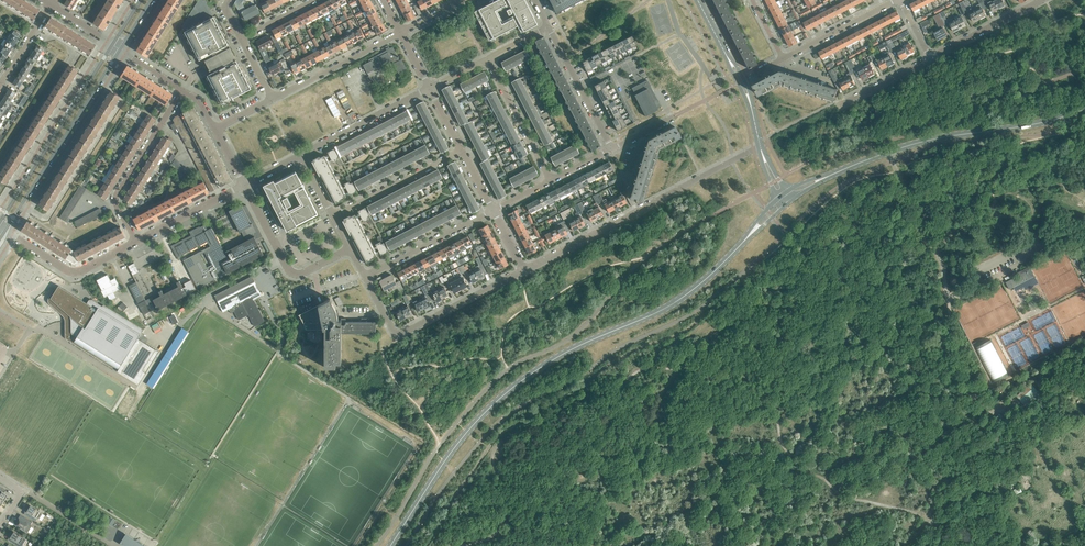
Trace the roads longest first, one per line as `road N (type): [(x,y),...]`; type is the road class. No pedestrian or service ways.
road 1 (secondary): [(390,545),(450,453),(503,395),(572,349),(675,302),(733,252)]
road 2 (residential): [(761,147),(524,271)]
road 3 (secondary): [(1084,109),(918,142),(834,173)]
road 4 (secondary): [(5,230),(120,49)]
road 5 (secondary): [(113,44),(0,222)]
road 6 (residential): [(524,271),(398,334),(365,277)]
road 7 (residential): [(136,242),(115,197),(182,90)]
road 8 (residential): [(350,248),(293,273),(244,184)]
road 9 (residential): [(272,99),(401,32)]
road 10 (residential): [(365,277),(492,210)]
road 11 (residential): [(302,154),(429,88)]
road 12 (residential): [(334,216),(461,150)]
road 13 (residential): [(612,149),(549,26)]
road 14 (residential): [(550,180),(489,58)]
road 15 (residential): [(783,59),(895,0)]
road 16 (residential): [(930,58),(1040,0)]
road 17 (residential): [(136,242),(244,184)]
road 18 (residential): [(5,230),(71,271),(111,255)]

